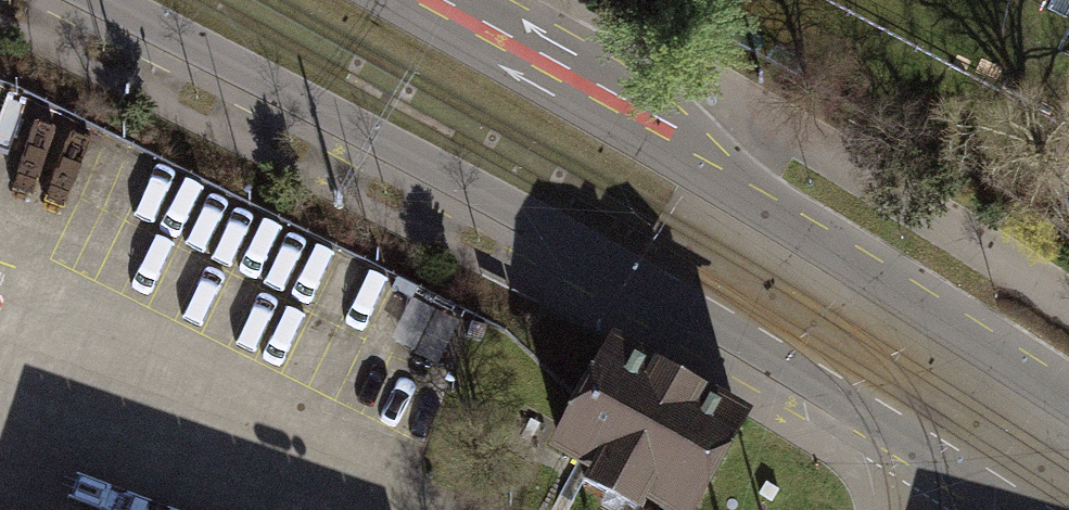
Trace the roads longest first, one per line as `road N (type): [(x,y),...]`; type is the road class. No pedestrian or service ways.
road 1 (tertiary): [(103,0),(512,208),(1017,509)]
road 2 (tertiary): [(1068,401),(718,178),(654,121),(437,0)]

